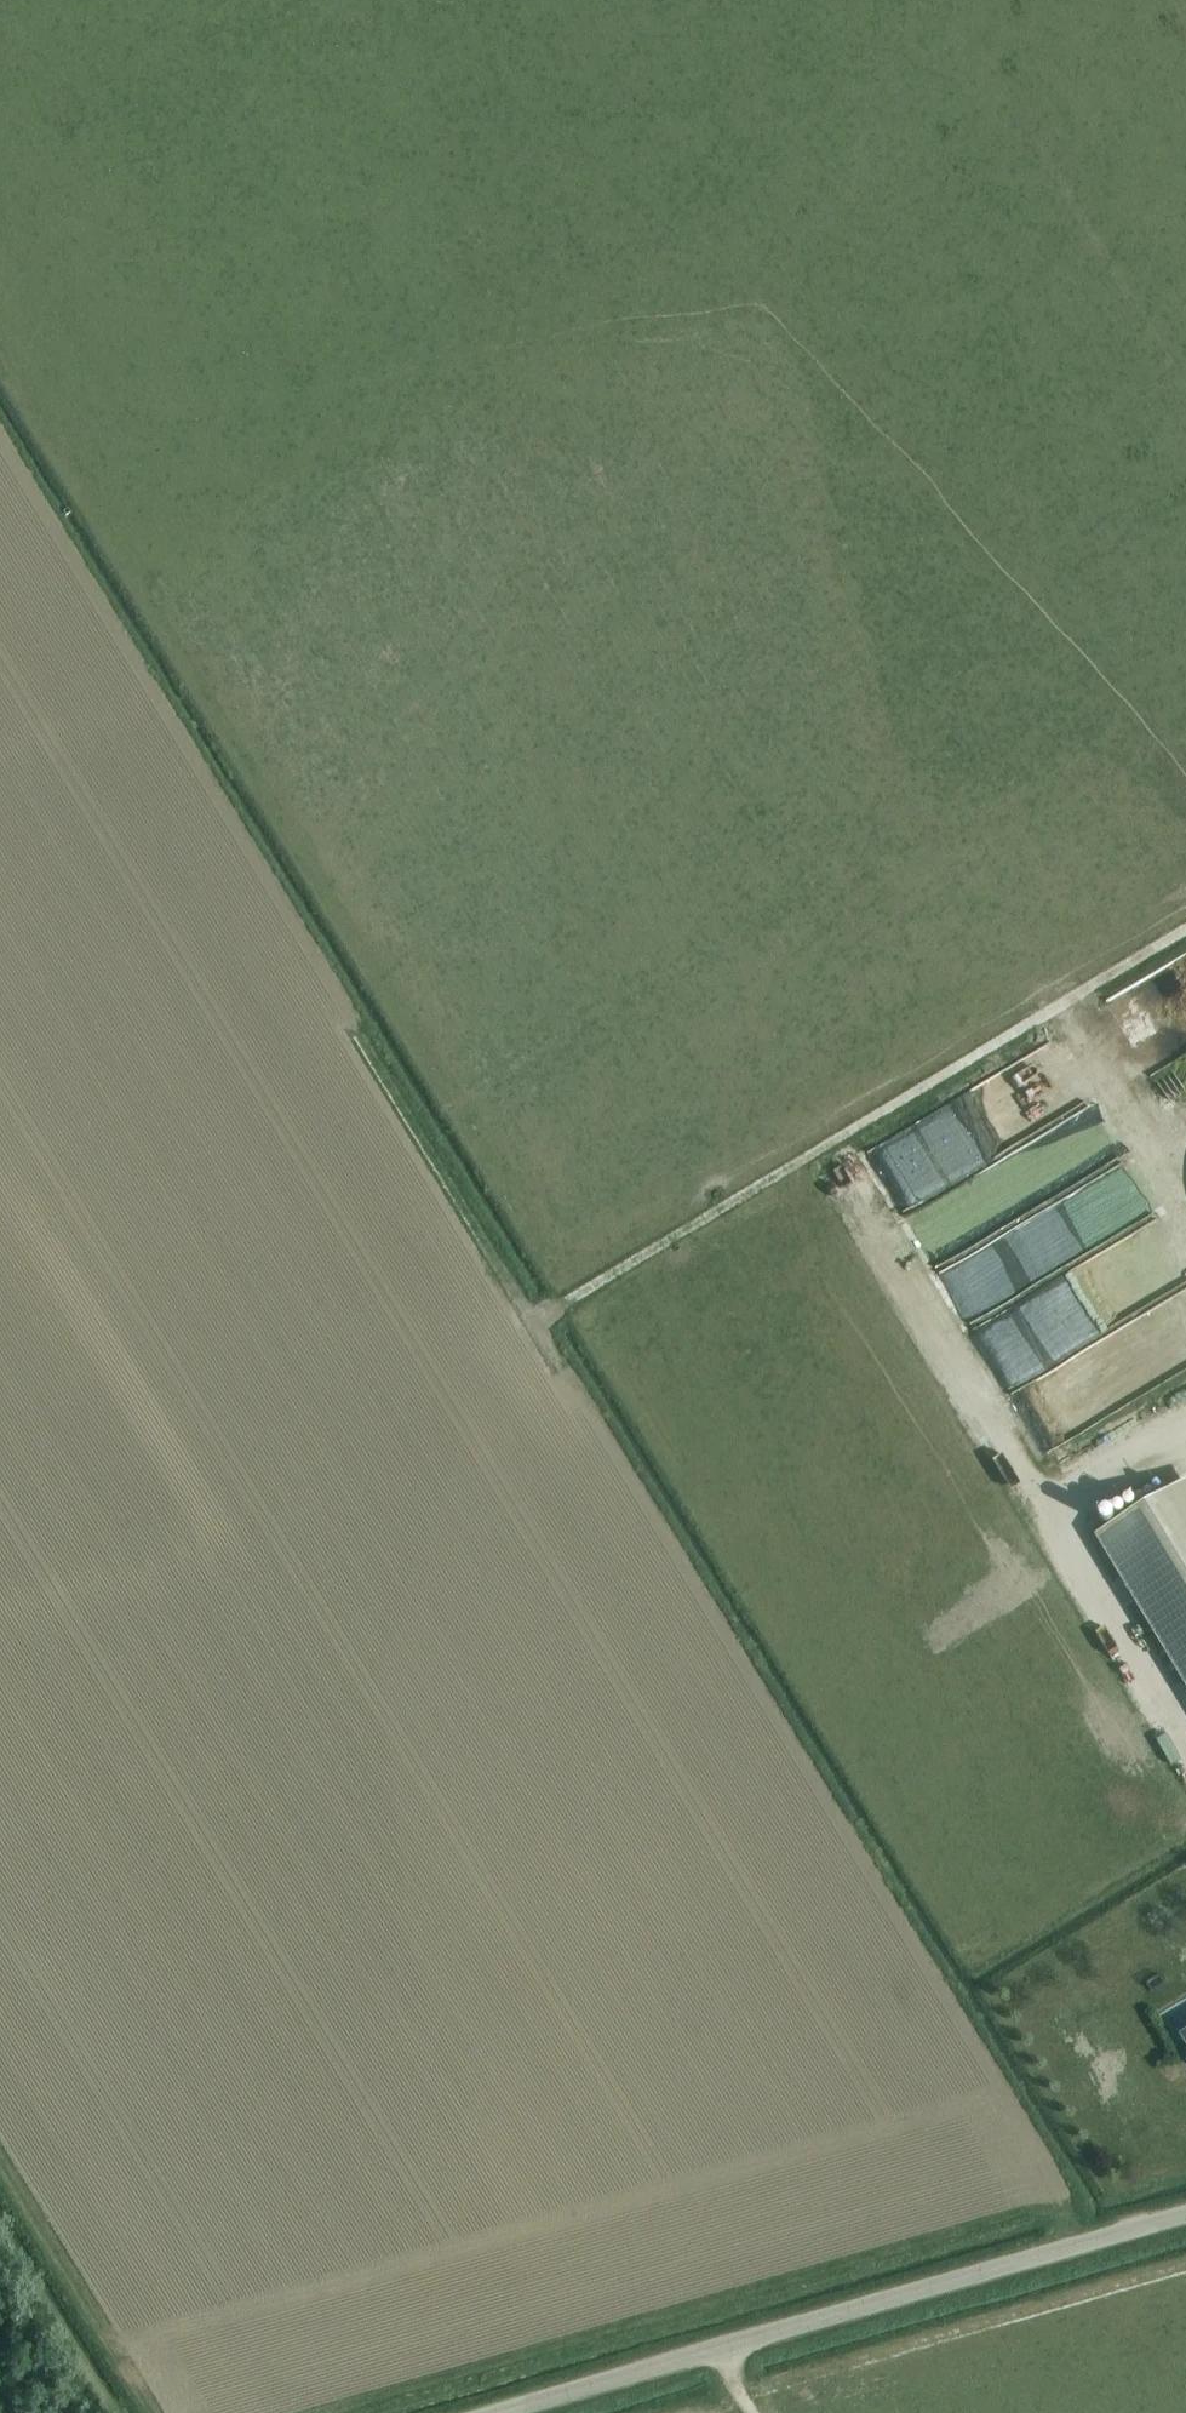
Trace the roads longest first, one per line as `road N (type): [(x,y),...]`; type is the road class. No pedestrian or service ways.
road 1 (unclassified): [(494,2412),(1185,2215)]
road 2 (track): [(1185,387),(967,23)]

